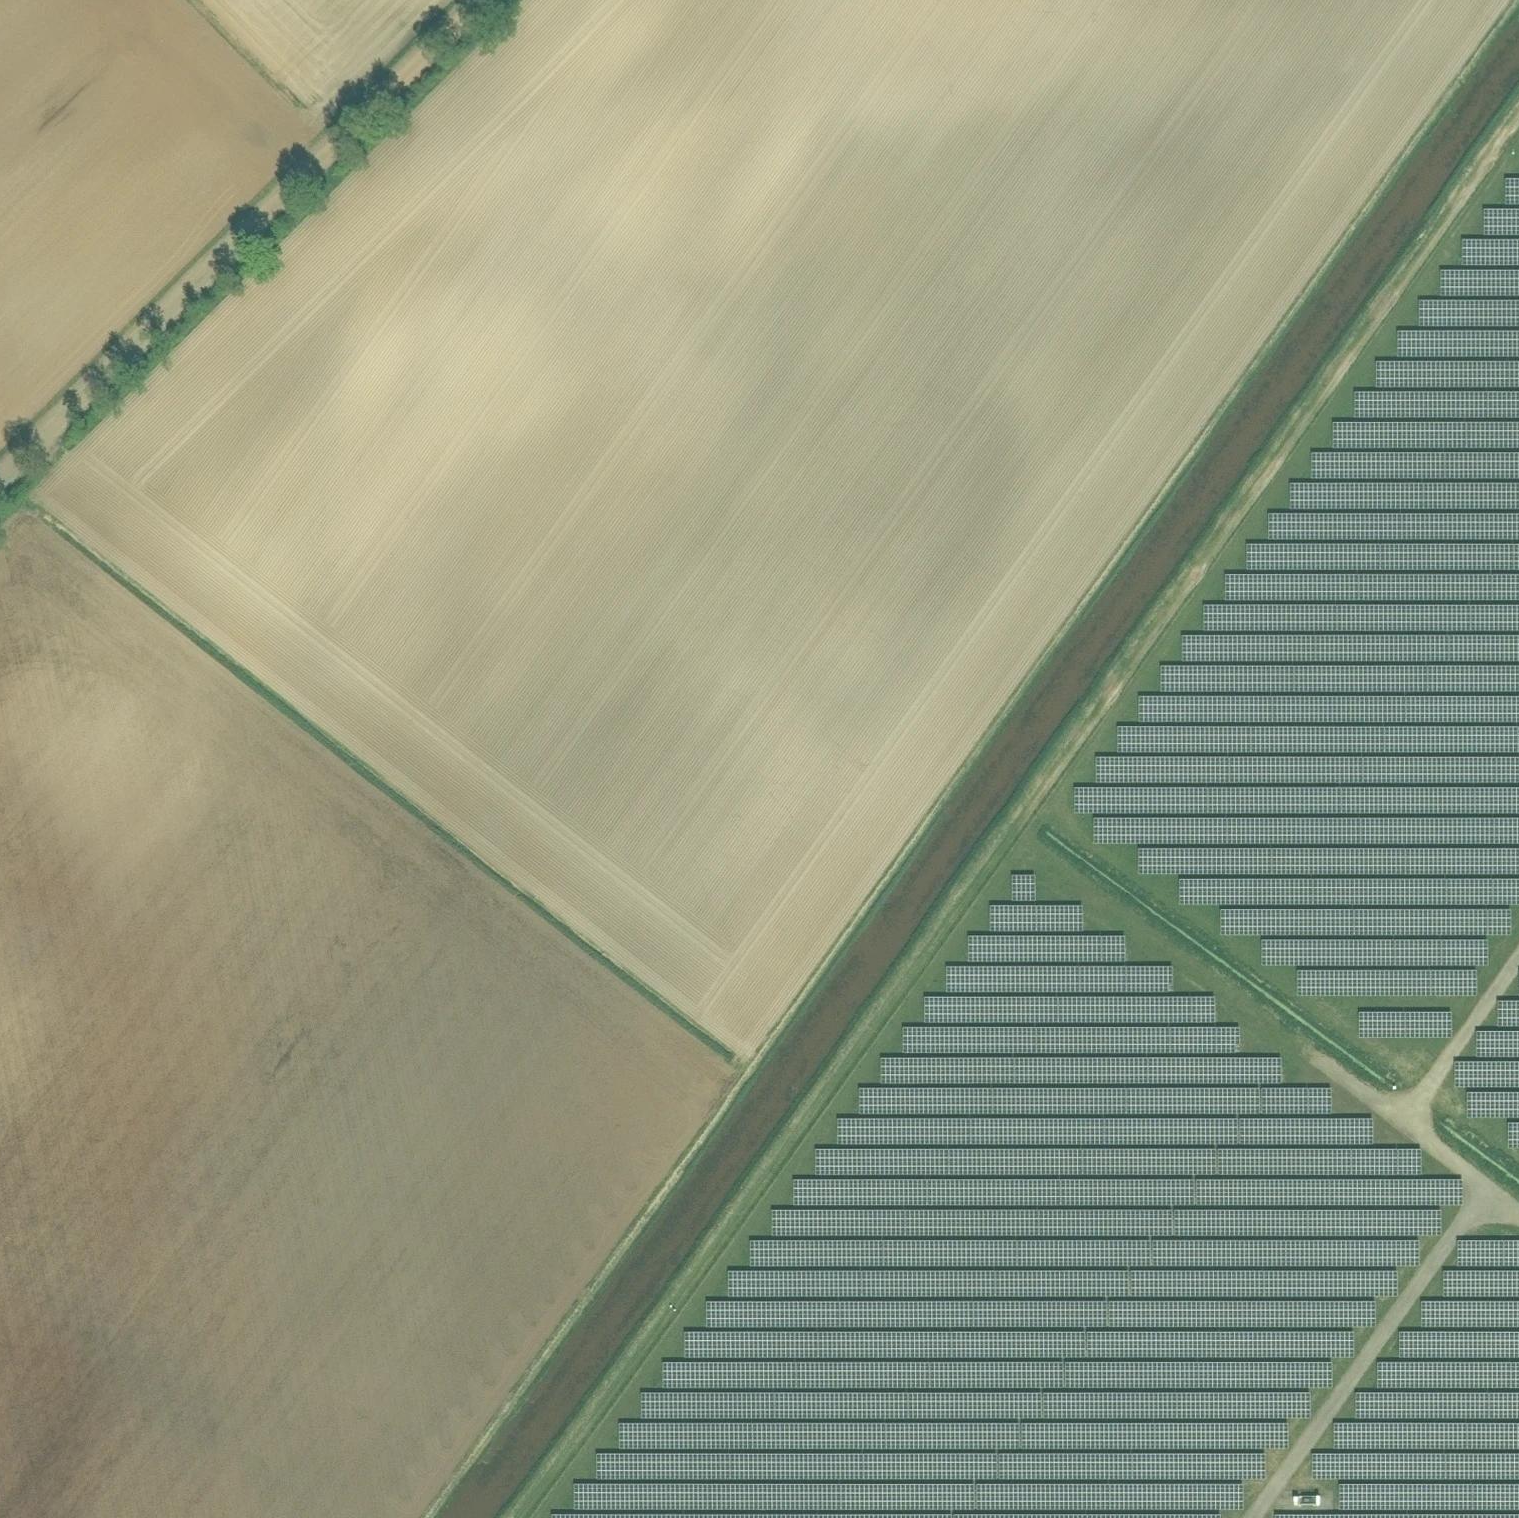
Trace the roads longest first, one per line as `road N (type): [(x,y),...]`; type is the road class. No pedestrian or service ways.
road 1 (unclassified): [(481,0),(0,481)]

